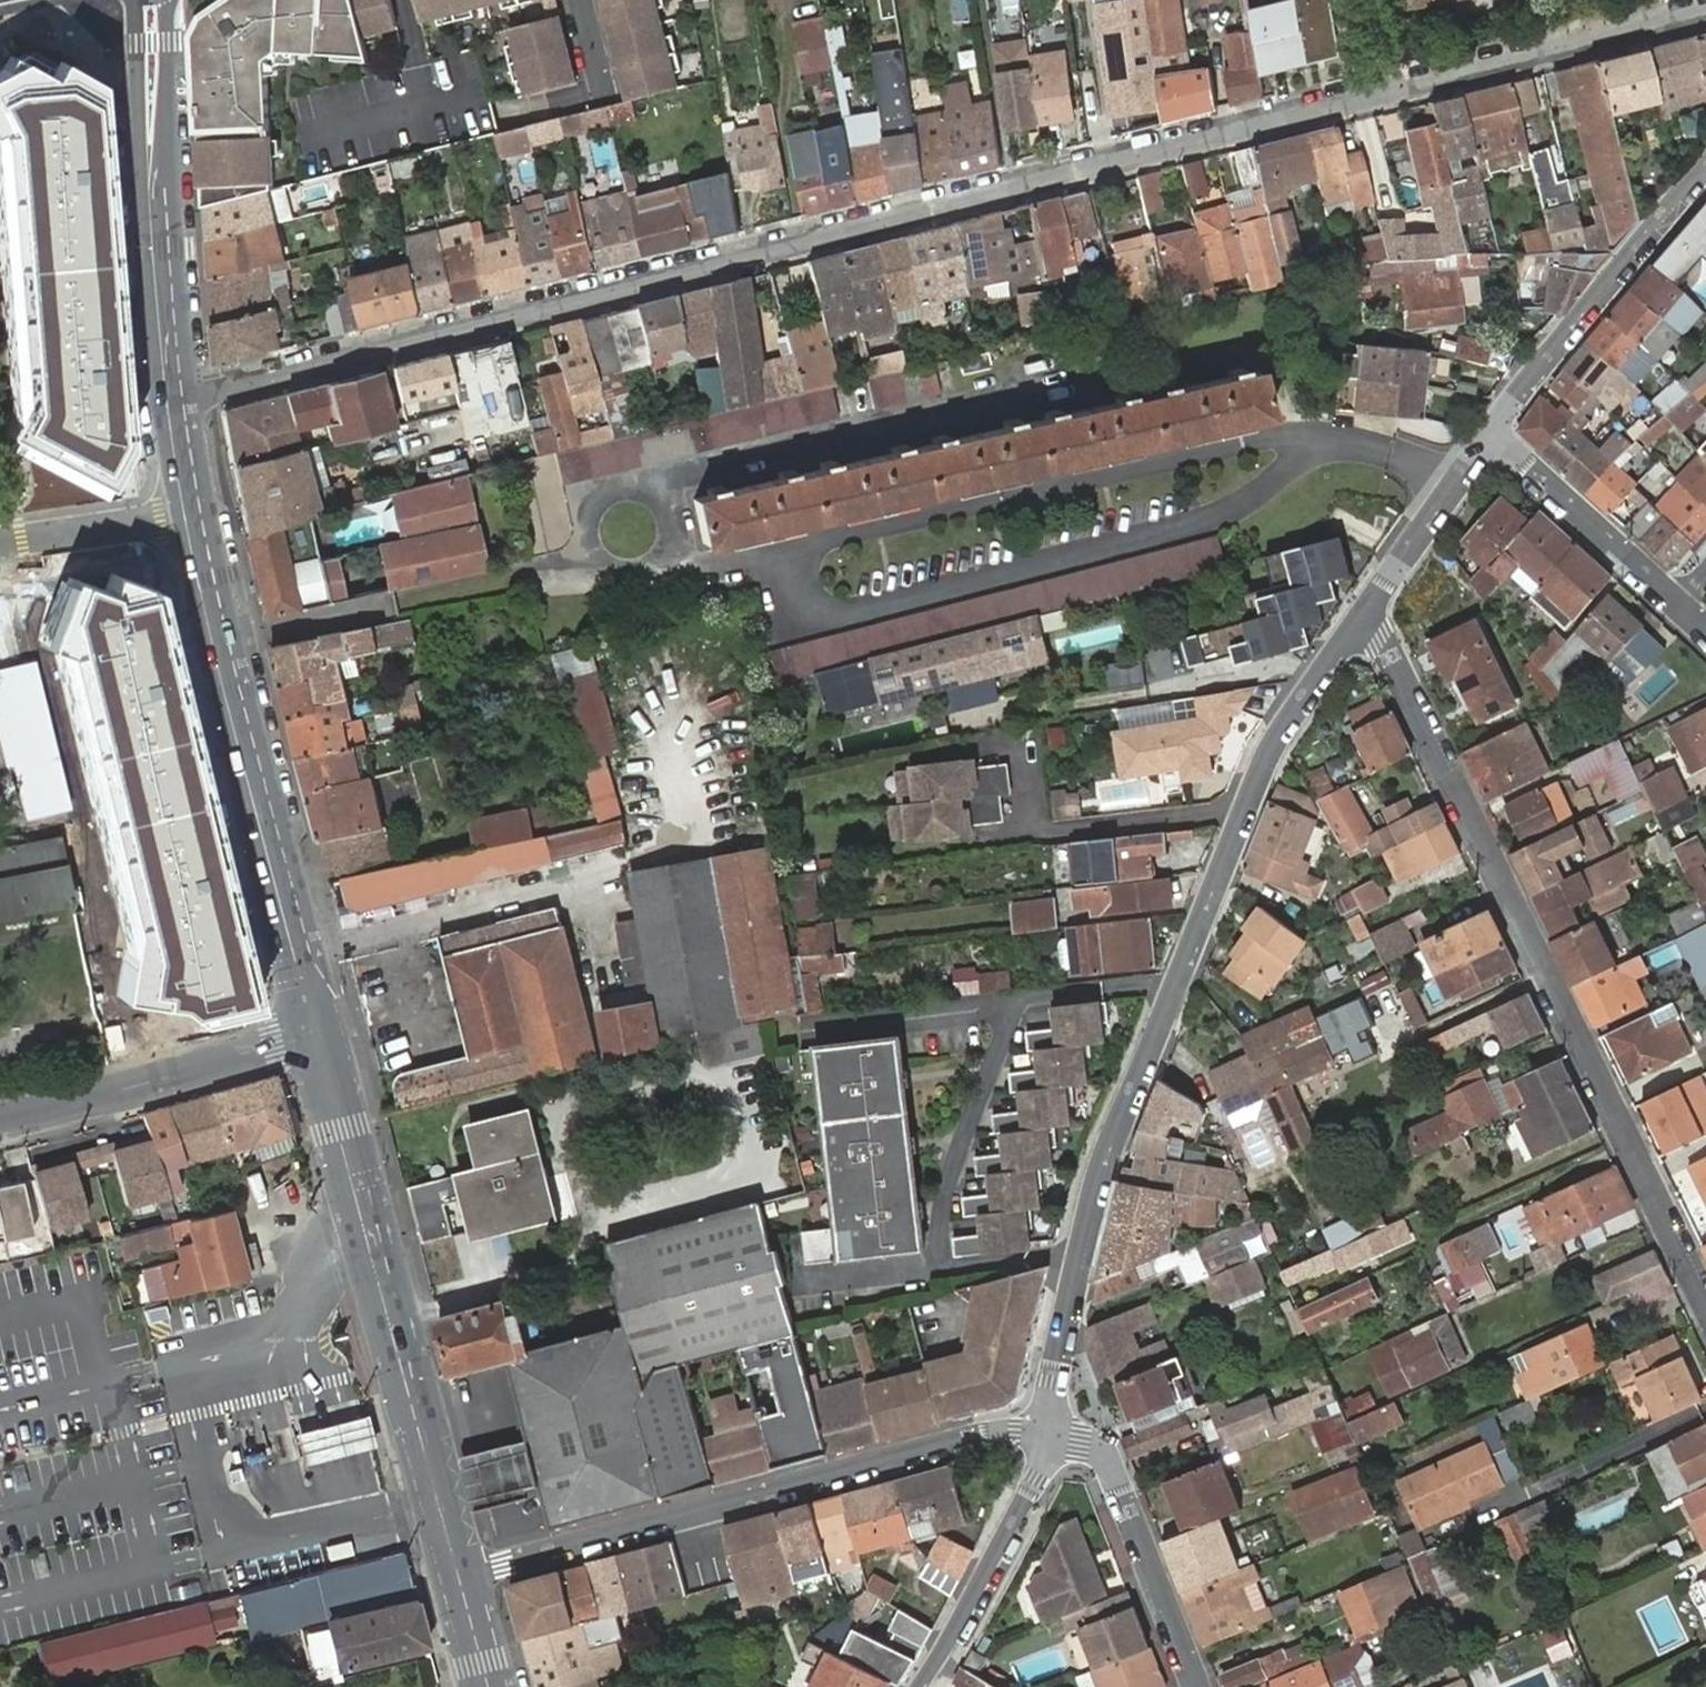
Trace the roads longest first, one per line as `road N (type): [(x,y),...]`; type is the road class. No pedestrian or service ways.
road 1 (residential): [(167,397),(1705,9)]
road 2 (residential): [(1359,621),(1258,768),(1110,1136),(1045,1433)]
road 3 (residential): [(1359,621),(1381,639),(1705,1302)]
road 4 (primary): [(167,397),(213,644),(312,1034)]
road 5 (residential): [(455,1571),(968,1435),(1045,1433)]
road 6 (primary): [(312,1034),(455,1571)]
road 7 (primary): [(152,0),(150,146),(167,397)]
road 8 (residential): [(1705,170),(1571,325),(1490,437)]
road 9 (tertiary): [(0,1119),(312,1034)]
road 10 (residential): [(1045,1433),(1082,1440),(1104,1456),(1195,1686)]
road 11 (residential): [(1045,1433),(1035,1478),(918,1686)]
road 12 (residential): [(1490,437),(1679,602)]
road 13 (residential): [(1490,437),(1359,621)]
road 14 (primary): [(455,1571),(486,1686)]

